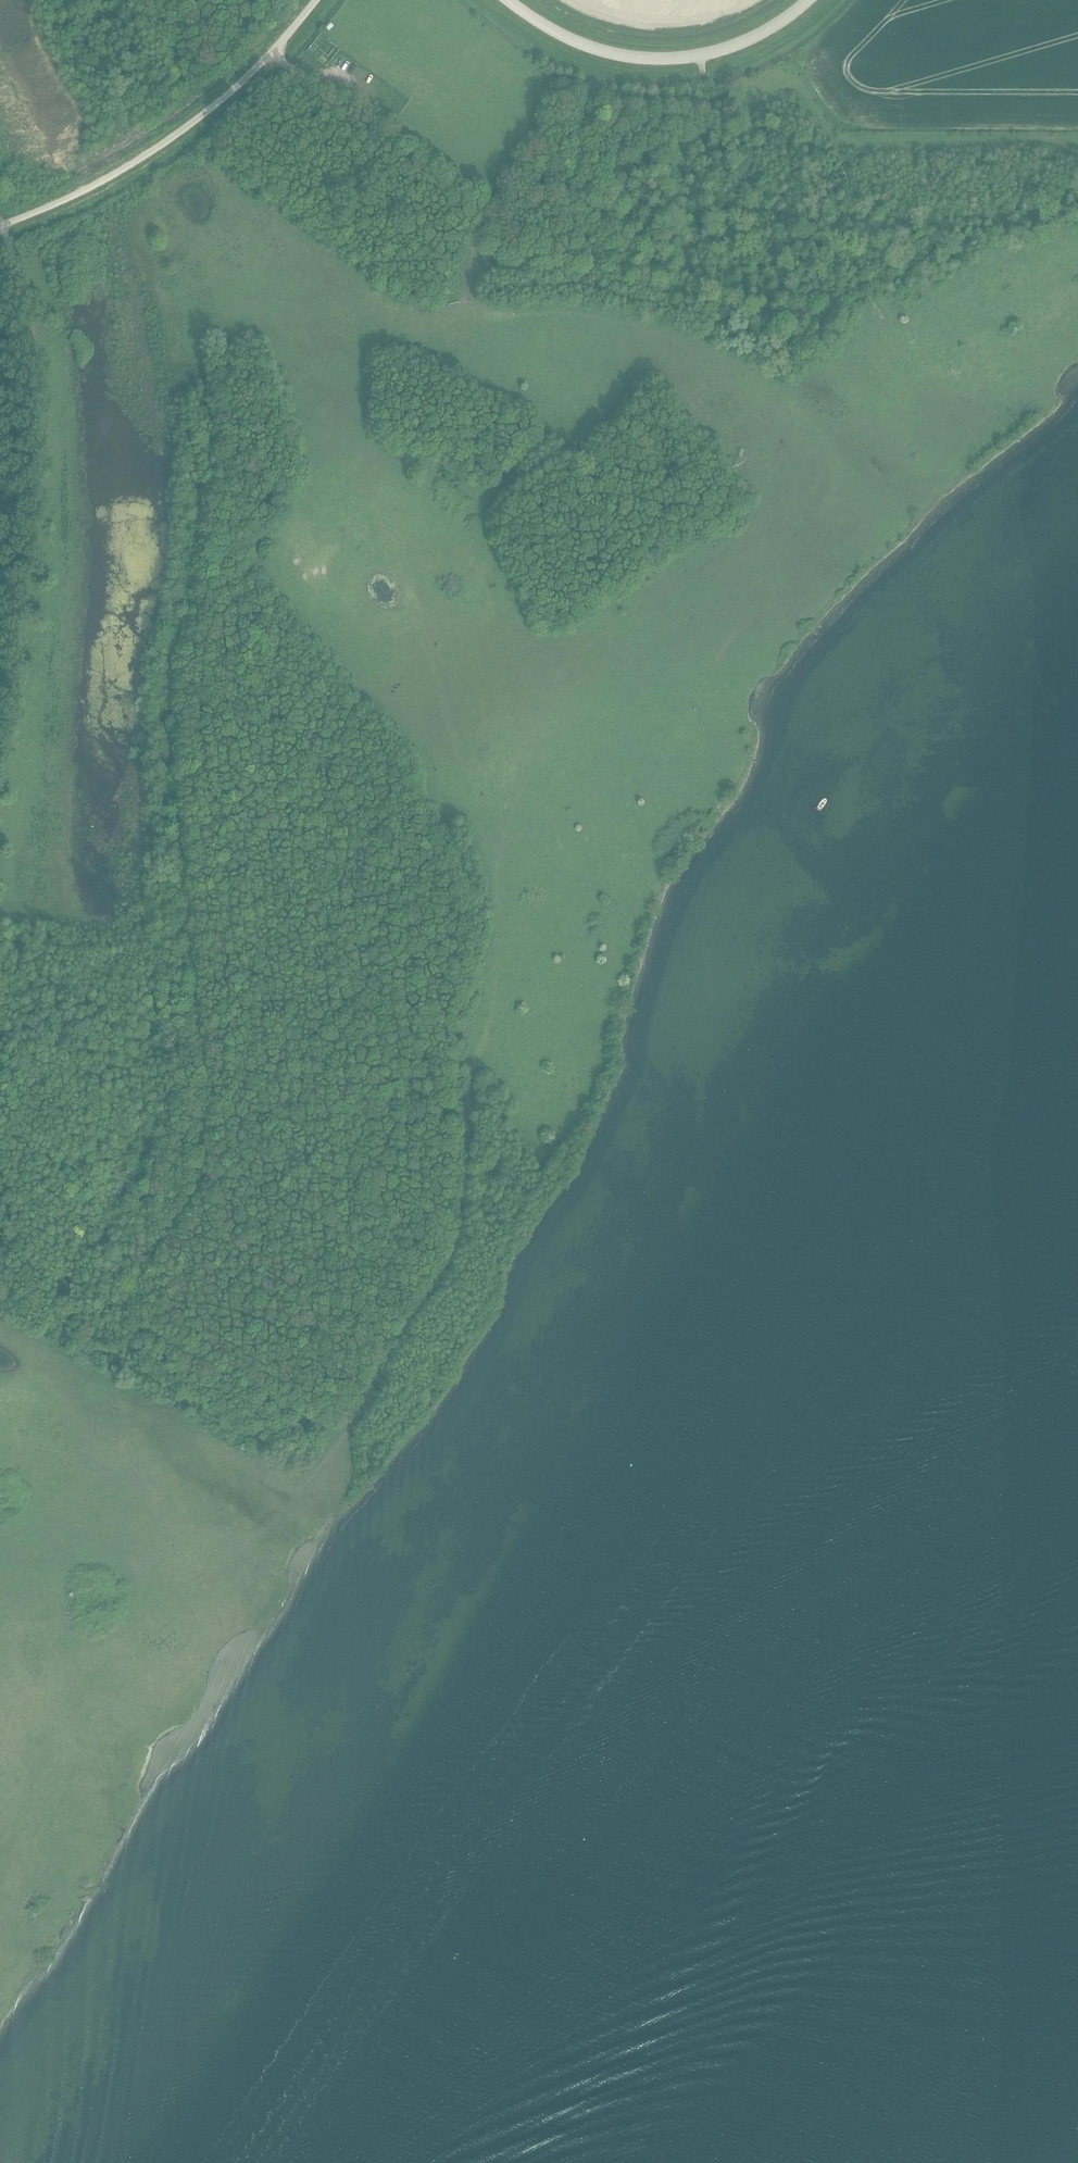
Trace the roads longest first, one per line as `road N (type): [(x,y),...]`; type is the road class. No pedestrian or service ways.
road 1 (unclassified): [(0,227),(101,181),(183,130),(272,53),(315,0)]
road 2 (unclassified): [(509,0),(587,46),(667,59),(744,41),(805,0)]

